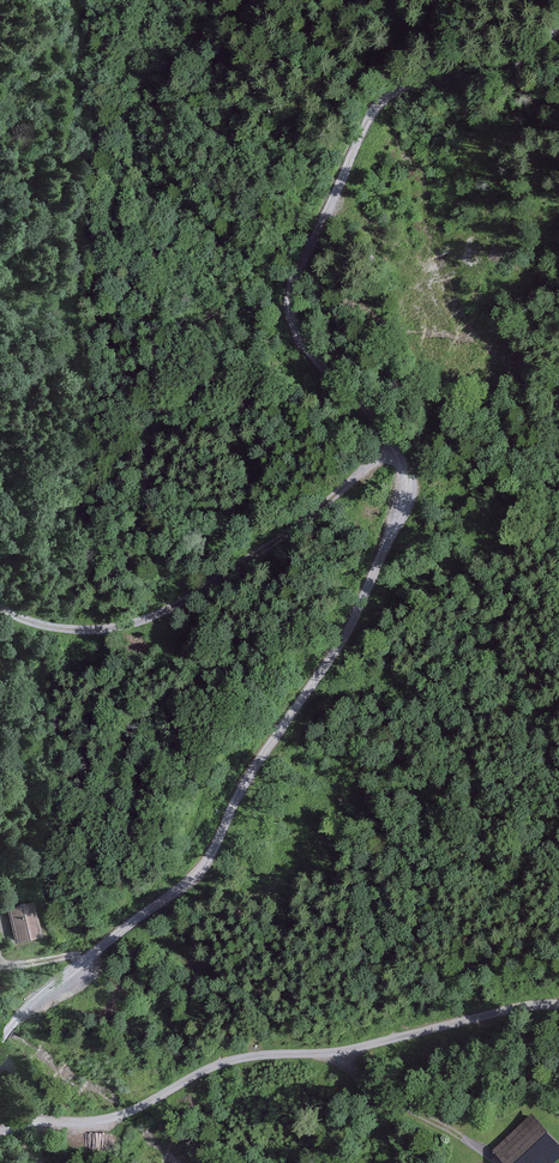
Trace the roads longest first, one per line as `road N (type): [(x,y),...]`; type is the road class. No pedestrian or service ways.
road 1 (track): [(0,1041),(107,941),(202,870),(244,784),(361,604),(404,509),(408,477),(396,443)]
road 2 (track): [(396,443),(307,350),(290,307),(299,268),(373,109),(401,86),(479,76),(558,32)]
road 3 (track): [(558,1004),(340,1051),(240,1058),(120,1115),(0,1131)]
road 4 (track): [(0,605),(77,628),(135,620),(216,584),(396,443)]
road 5 (track): [(340,1051),(360,1080),(483,1152)]

